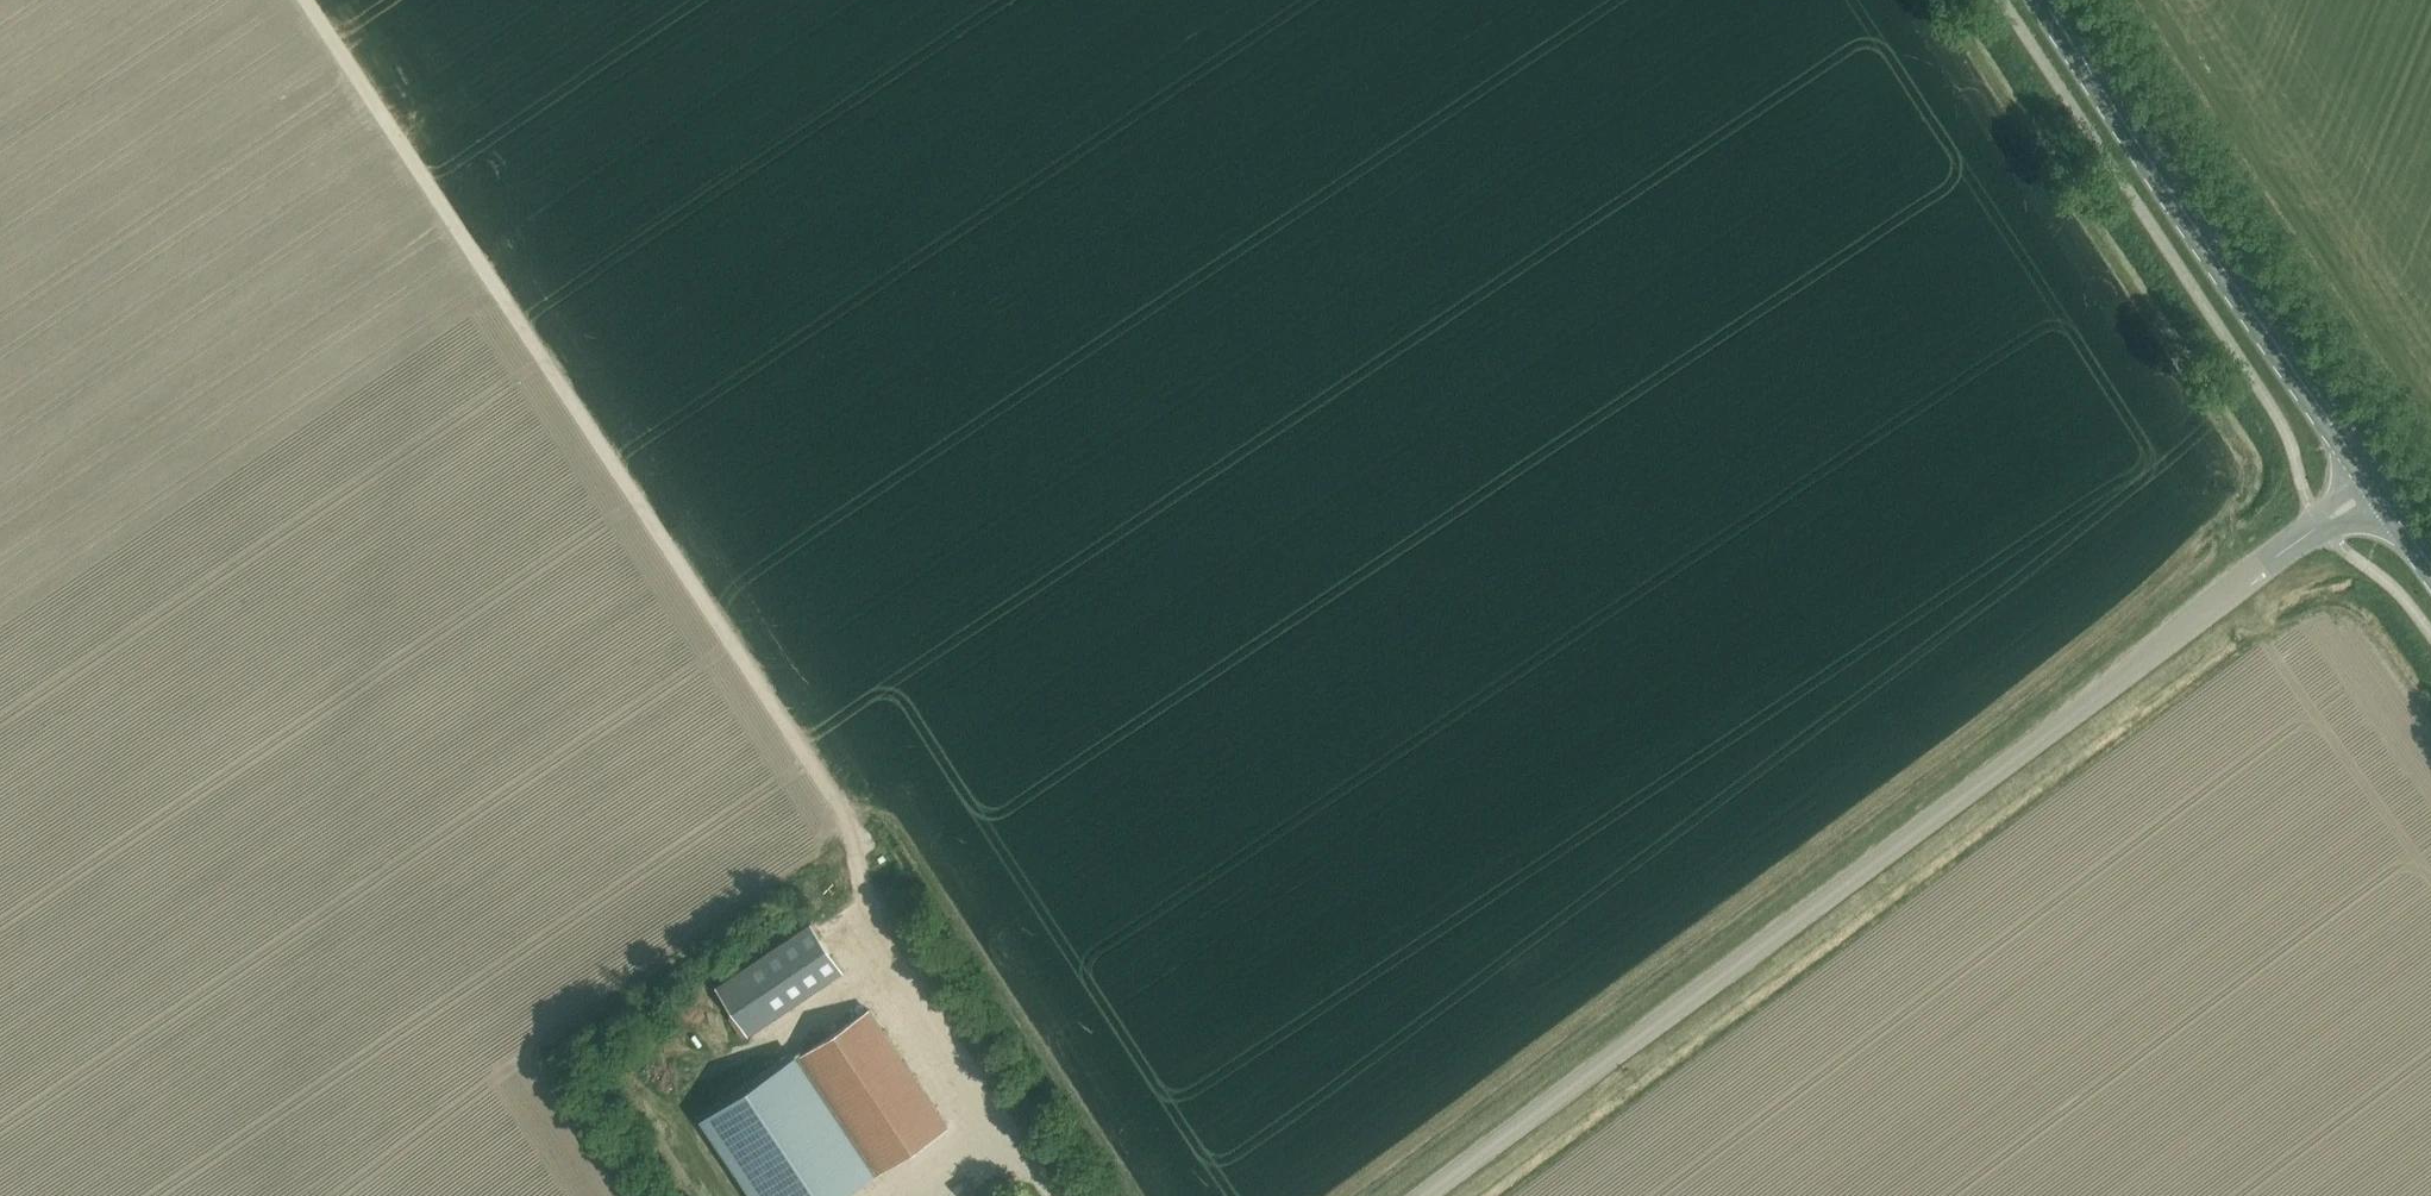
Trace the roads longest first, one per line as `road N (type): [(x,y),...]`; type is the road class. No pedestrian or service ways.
road 1 (unclassified): [(1441,1195),(2319,524)]
road 2 (secondary): [(2367,475),(2050,0)]

